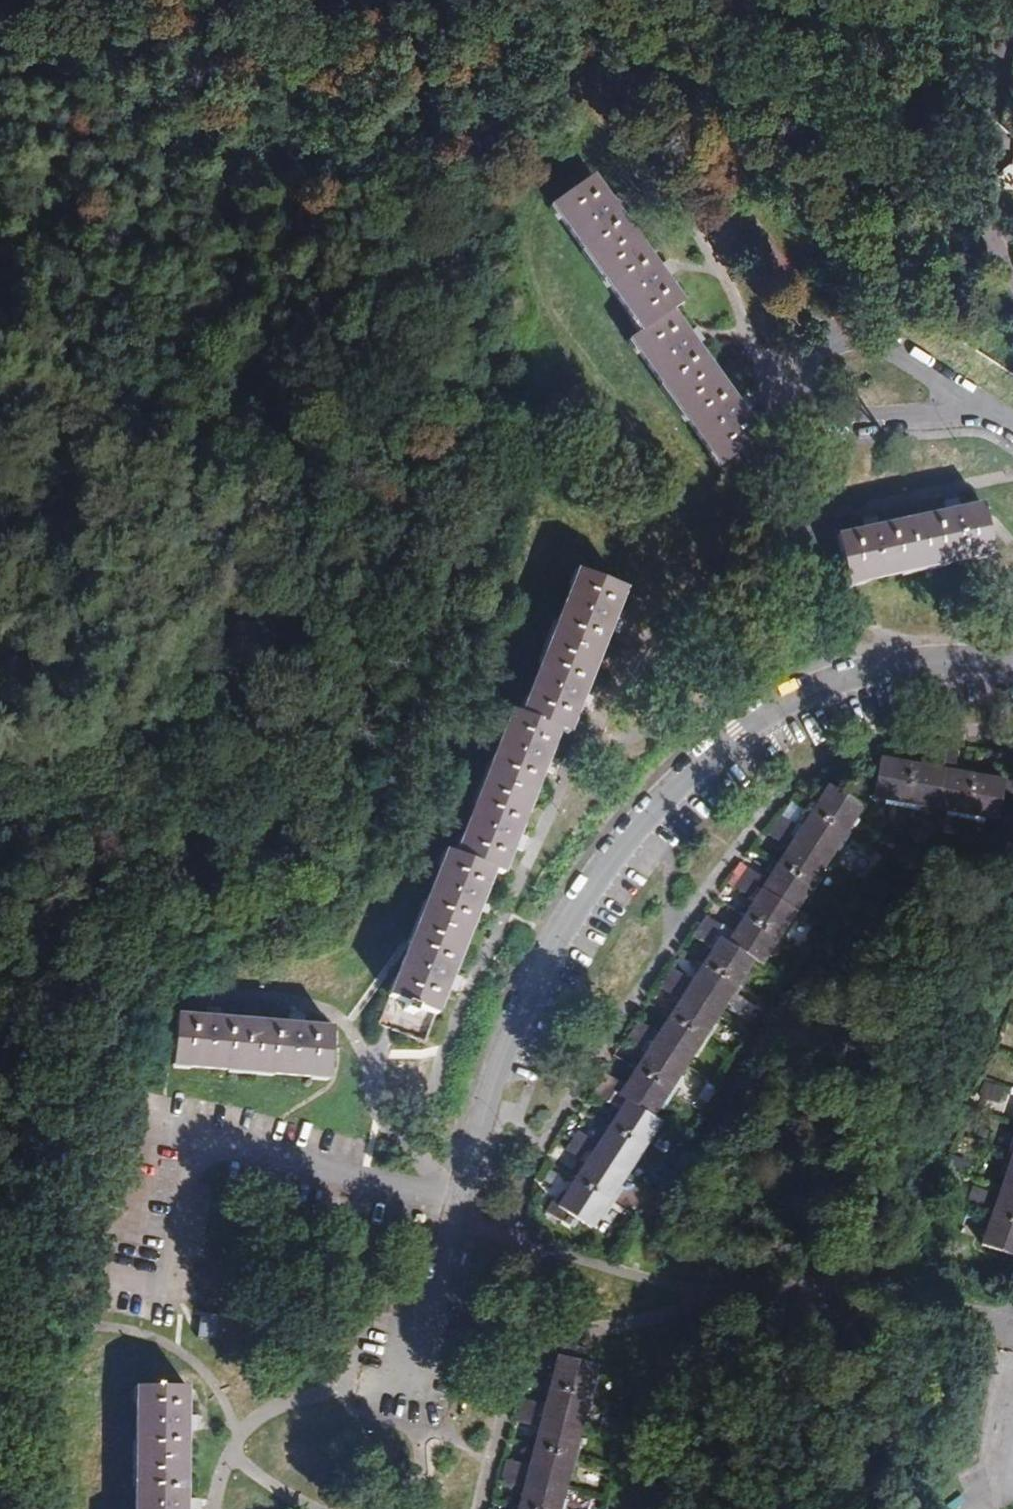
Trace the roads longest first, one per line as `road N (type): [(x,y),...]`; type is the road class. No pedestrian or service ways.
road 1 (track): [(188,0),(70,124),(16,269),(17,329),(149,414),(260,457),(301,540),(283,622),(190,721),(80,797),(0,822)]
road 2 (track): [(479,1508),(529,1325),(534,1245),(526,1194),(577,1084),(751,824),(797,780),(865,744),(970,735),(1012,743)]
road 3 (residential): [(1012,665),(942,661),(849,672),(737,731),(638,823),(560,936),(519,1017),(460,1193),(418,1375)]
road 4 (track): [(354,0),(524,46),(630,104),(848,328),(881,345)]
road 5 (track): [(1012,1332),(849,1276),(722,1298),(454,1221)]
road 6 (track): [(460,1193),(386,1140),(345,1029),(319,1004),(164,988),(94,969)]
road 7 (track): [(492,1463),(438,1432),(418,1375),(351,1380),(244,1426),(218,1467),(208,1508)]
road 8 (track): [(722,1298),(626,1324),(465,1330),(431,1321)]
road 9 (residential): [(987,411),(881,345),(828,347),(789,376),(783,404),(805,425)]
road 10 (track): [(137,1132),(94,969),(0,929)]
road 11 (residential): [(805,425),(987,411)]

